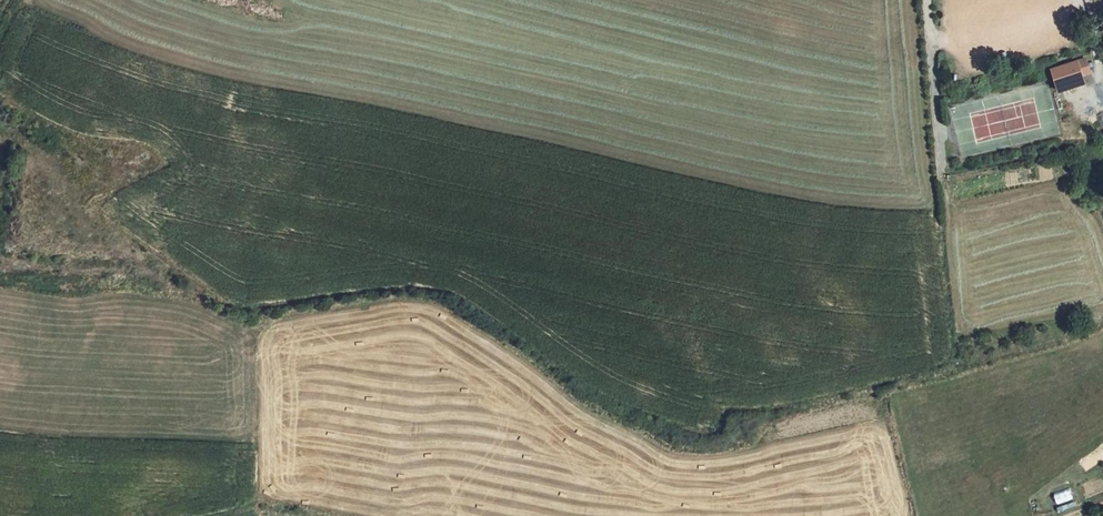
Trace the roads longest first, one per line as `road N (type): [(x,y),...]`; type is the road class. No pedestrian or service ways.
road 1 (unclassified): [(927,0),(942,176)]

